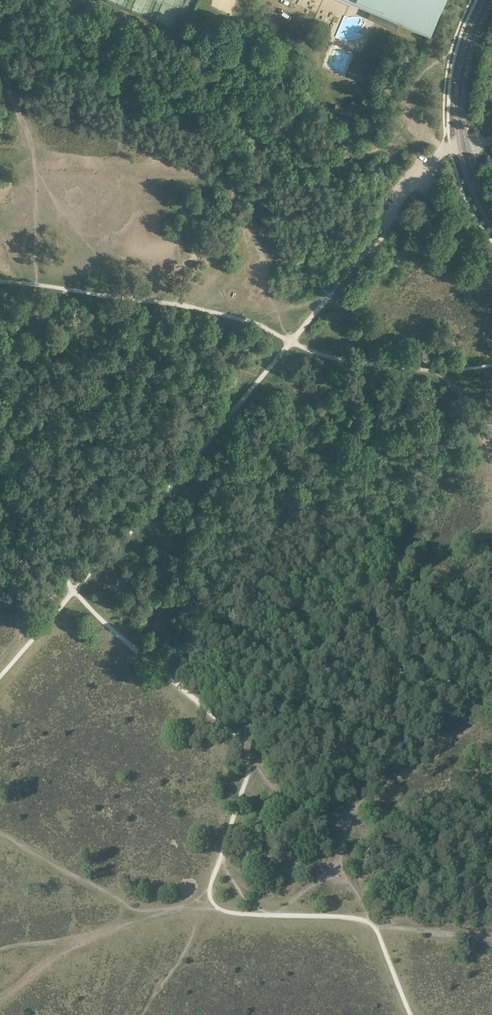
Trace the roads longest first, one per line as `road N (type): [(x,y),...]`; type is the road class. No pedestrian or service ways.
road 1 (tertiary): [(463,143),(464,66),(489,0)]

